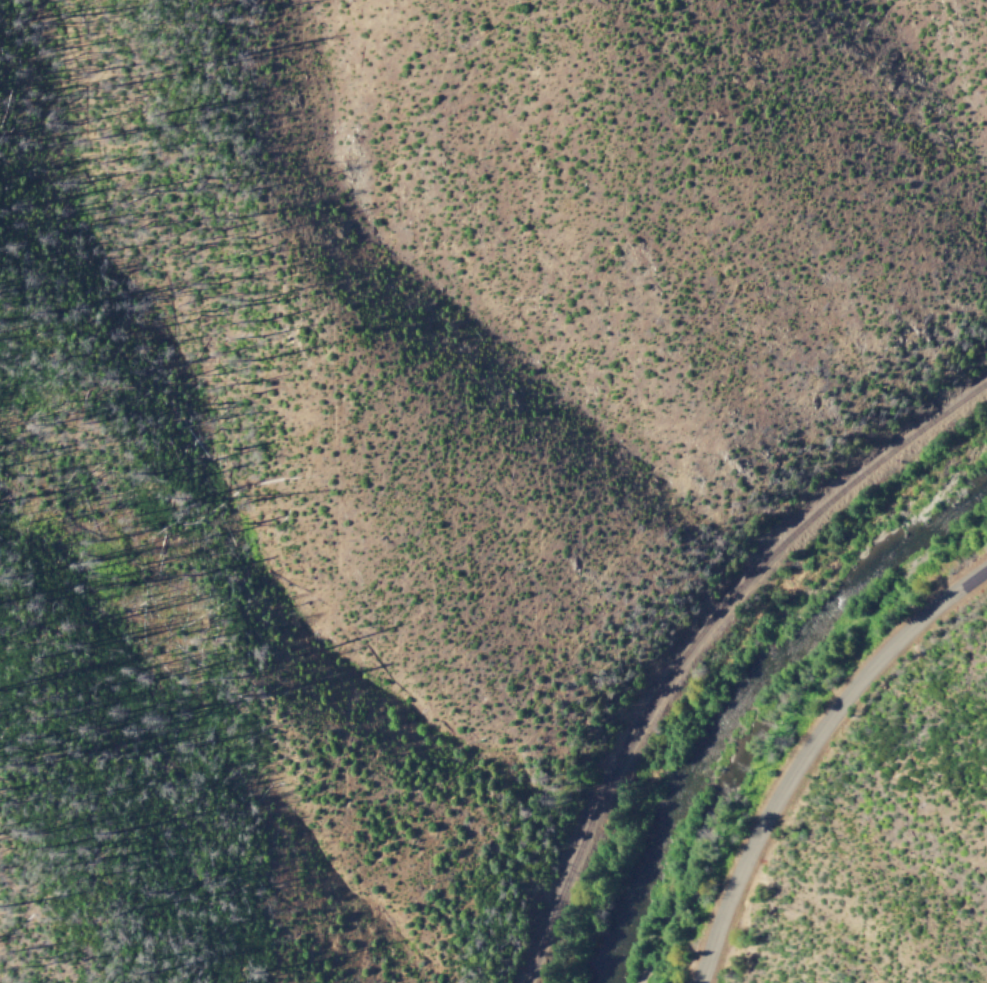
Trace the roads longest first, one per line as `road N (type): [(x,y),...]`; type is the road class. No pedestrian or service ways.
road 1 (residential): [(986,571),(877,665),(810,747),(708,982)]

